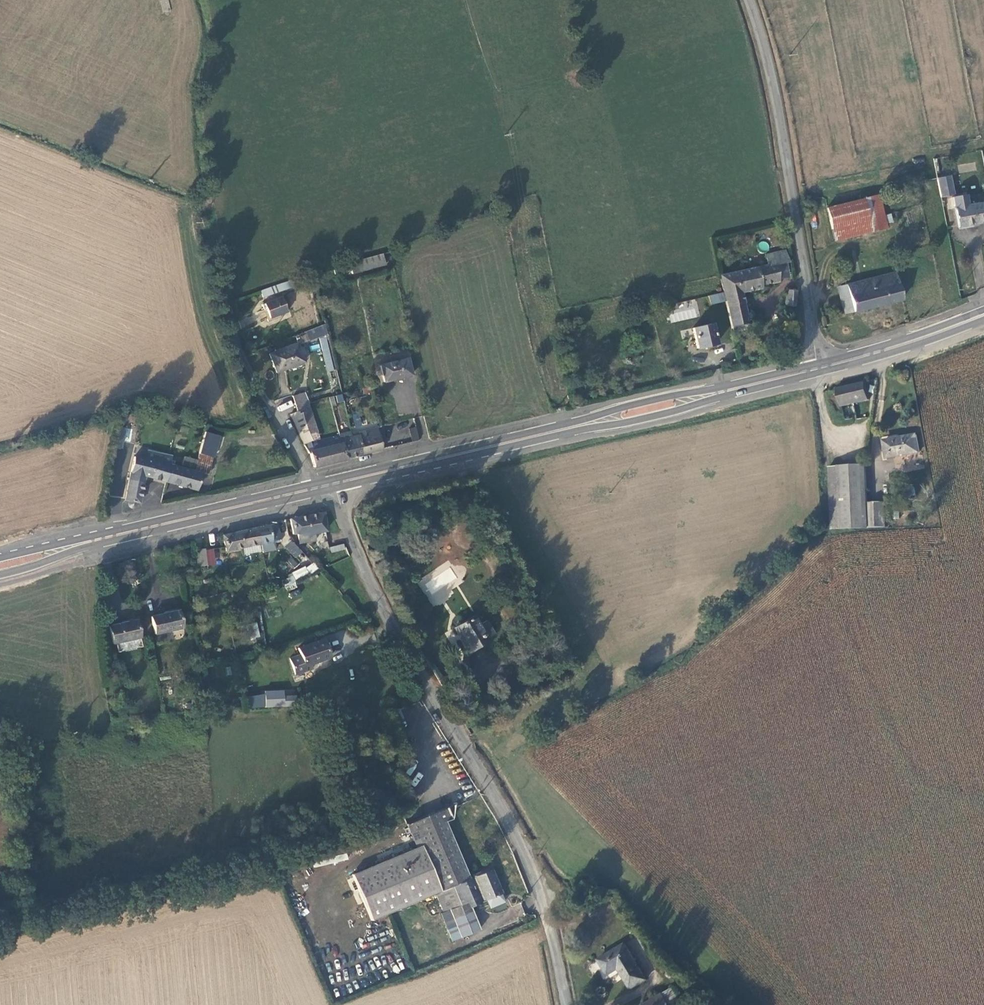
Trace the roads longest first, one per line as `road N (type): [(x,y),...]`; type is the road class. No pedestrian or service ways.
road 1 (unclassified): [(565,1004),(546,911),(522,846),(397,632),(337,491),(323,486)]
road 2 (secondary): [(323,486),(817,368)]
road 3 (unclassified): [(817,368),(794,197),(748,0)]
road 4 (secondary): [(0,562),(323,486)]
road 5 (unclassified): [(228,310),(262,396),(308,476),(323,486)]
road 6 (secondary): [(817,368),(983,315)]

